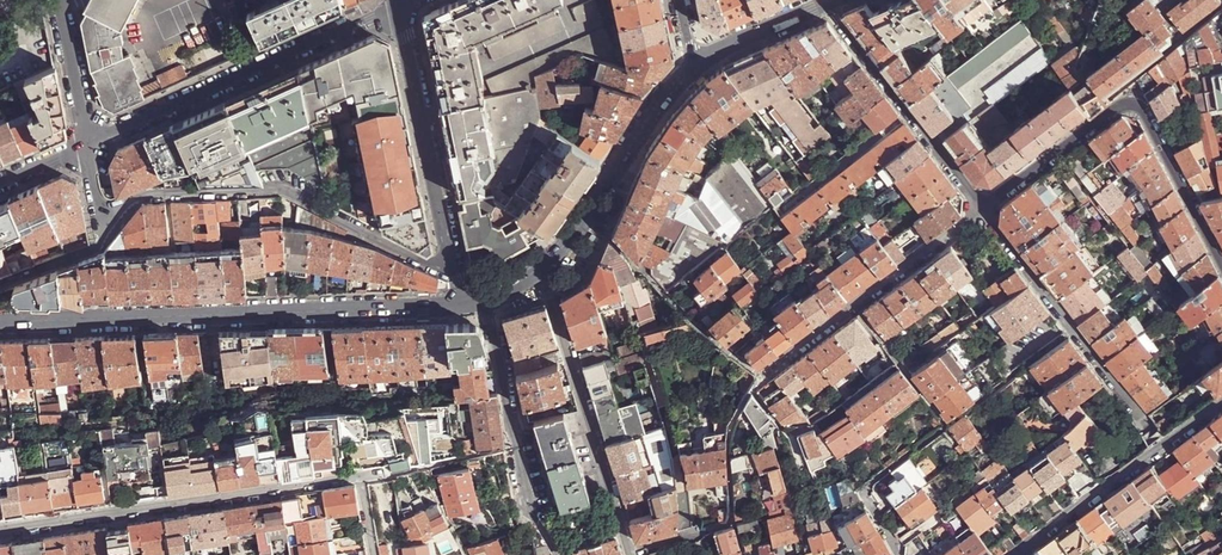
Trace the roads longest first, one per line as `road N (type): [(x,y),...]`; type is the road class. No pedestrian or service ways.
road 1 (tertiary): [(0,321),(475,302)]
road 2 (residential): [(459,275),(282,190),(145,196),(101,217)]
road 3 (residential): [(1221,263),(1133,93),(983,206)]
road 4 (residential): [(0,532),(362,477)]
road 5 (residential): [(86,143),(400,4)]
road 6 (residential): [(628,551),(544,272)]
road 7 (residential): [(763,376),(983,206)]
road 8 (residential): [(400,4),(459,275)]
road 9 (residential): [(1150,423),(983,206)]
road 10 (residential): [(475,302),(503,371),(529,512),(557,554)]
road 11 (tertiary): [(544,272),(659,104),(701,60)]
road 12 (residential): [(983,206),(828,1)]
road 13 (residential): [(1015,554),(1221,401)]
road 14 (residential): [(896,554),(861,491),(945,426)]
road 15 (residential): [(58,0),(86,143)]
road 16 (tertiary): [(701,60),(828,1)]
road 17 (residential): [(101,217),(95,248),(0,285)]

